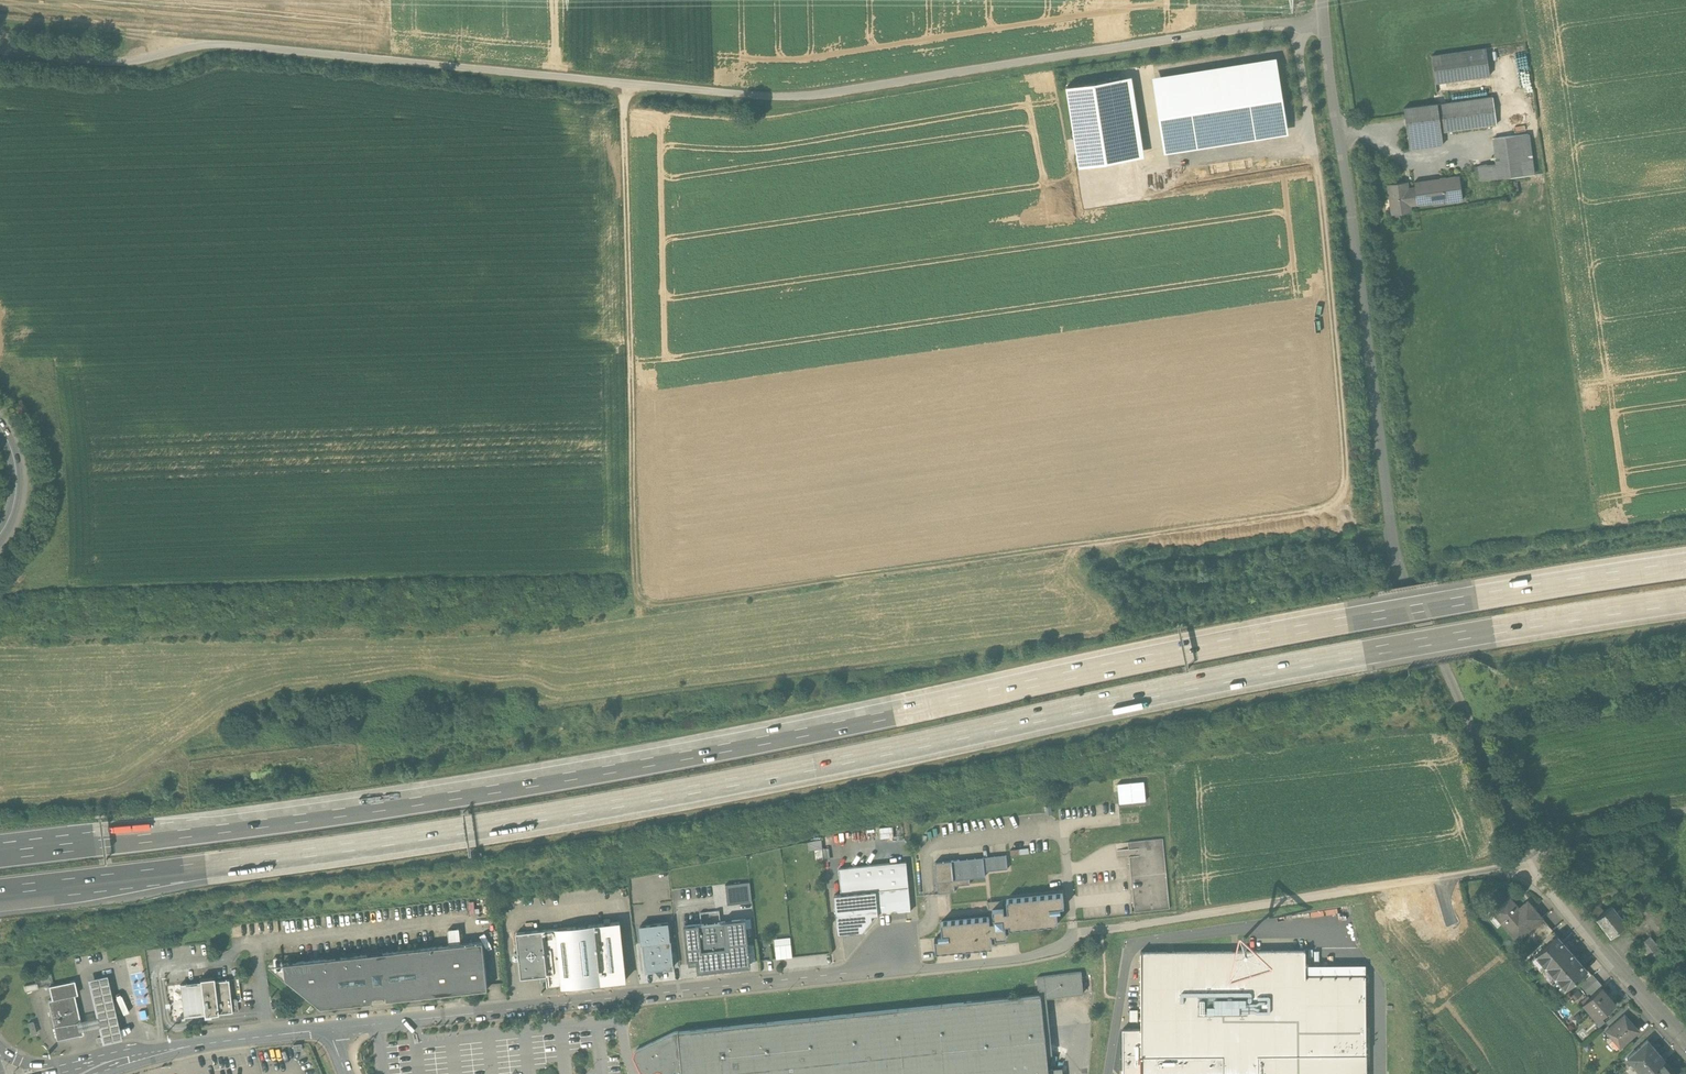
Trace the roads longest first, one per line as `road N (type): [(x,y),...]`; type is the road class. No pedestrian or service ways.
road 1 (motorway): [(0,894),(645,801),(1399,646),(1685,605)]
road 2 (motorway): [(1685,562),(1140,656),(639,760),(0,851)]
road 3 (track): [(1324,0),(1325,18),(1295,23),(787,99),(201,45),(120,63),(0,54)]
road 4 (track): [(622,87),(639,599),(653,605),(1112,539)]
road 5 (residential): [(1325,18),(1392,543),(1550,891)]
road 6 (track): [(1295,23),(1319,169),(1344,495),(1329,507),(1112,539)]
road 7 (unclassified): [(329,1029),(835,975),(887,953)]
road 8 (track): [(1436,879),(1078,933)]
road 9 (unclassified): [(96,1066),(329,1029)]
road 10 (track): [(201,45),(0,25)]
road 11 (residential): [(1685,1039),(1550,891)]
road 12 (track): [(1531,856),(1685,811)]

